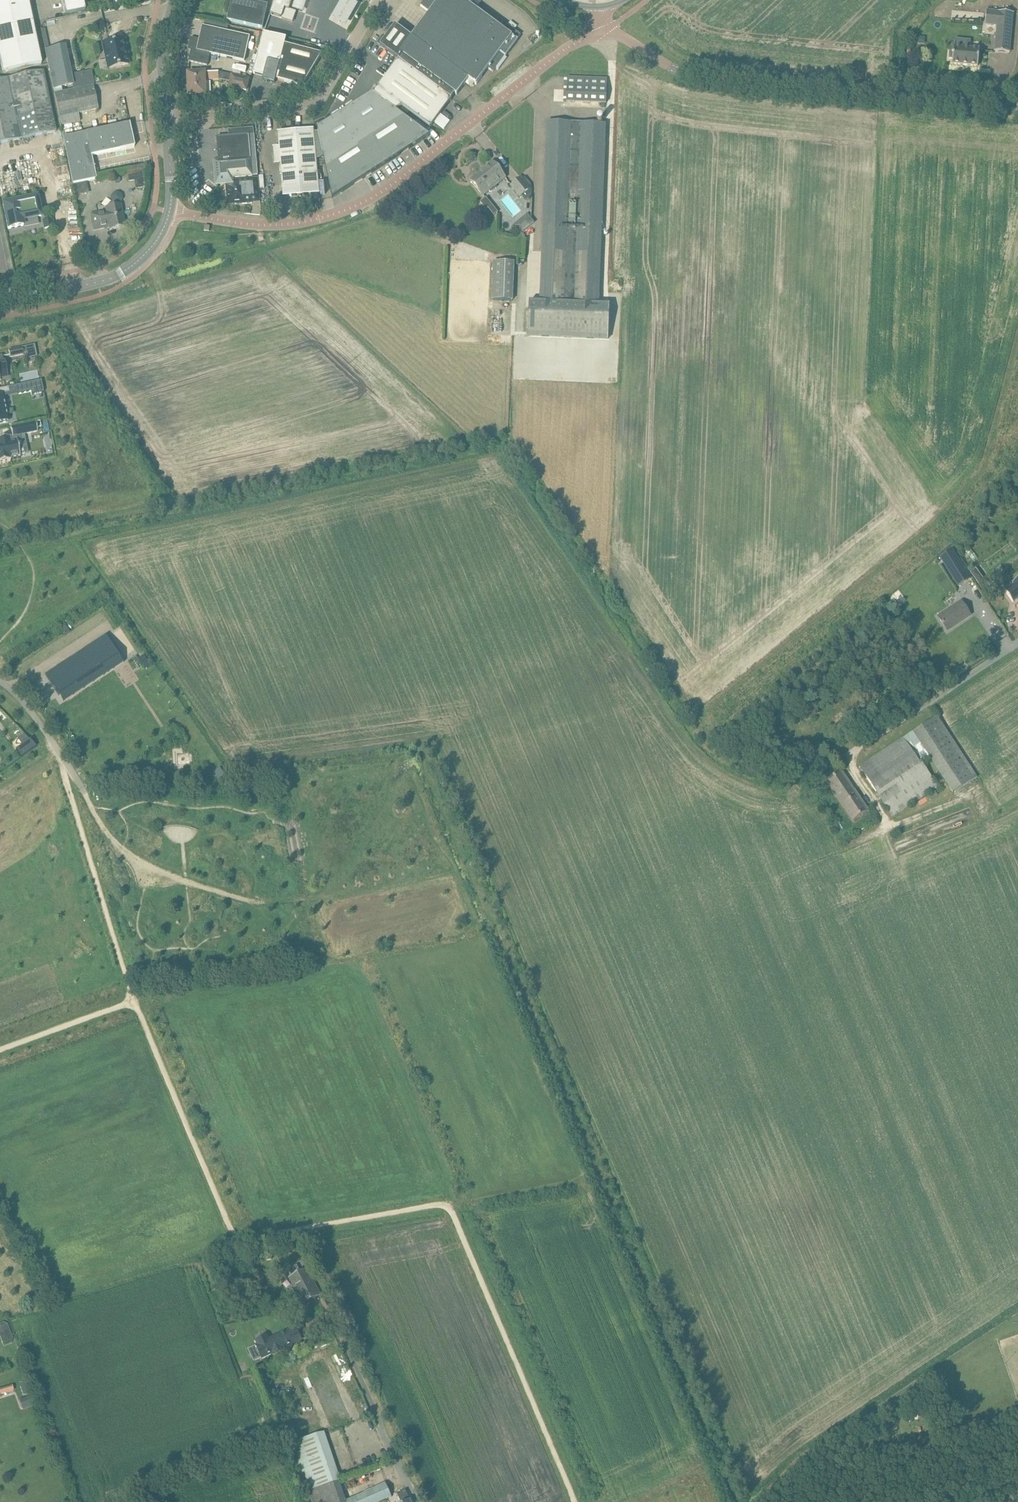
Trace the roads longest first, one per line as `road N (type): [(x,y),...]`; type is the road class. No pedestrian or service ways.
road 1 (unclassified): [(180,213),(276,225),(369,200),(557,55),(604,28)]
road 2 (unclassified): [(1017,106),(682,72),(604,28)]
road 3 (unclassified): [(167,122),(315,101),(379,0)]
road 4 (tertiary): [(0,303),(123,272),(144,258),(170,211)]
road 5 (unclassified): [(418,1501),(336,1320)]
road 6 (unclassified): [(853,749),(1017,641)]
road 7 (tertiary): [(167,122),(163,53),(175,0)]

